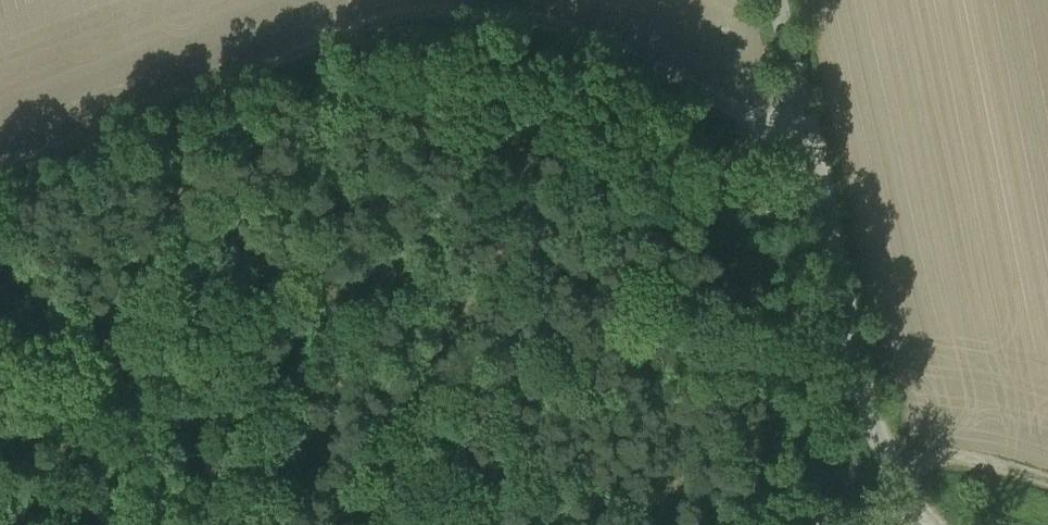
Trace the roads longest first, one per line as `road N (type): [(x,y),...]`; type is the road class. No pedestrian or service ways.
road 1 (track): [(794,64),(568,24),(417,33),(200,96),(0,186)]
road 2 (unclassified): [(780,0),(876,434)]

